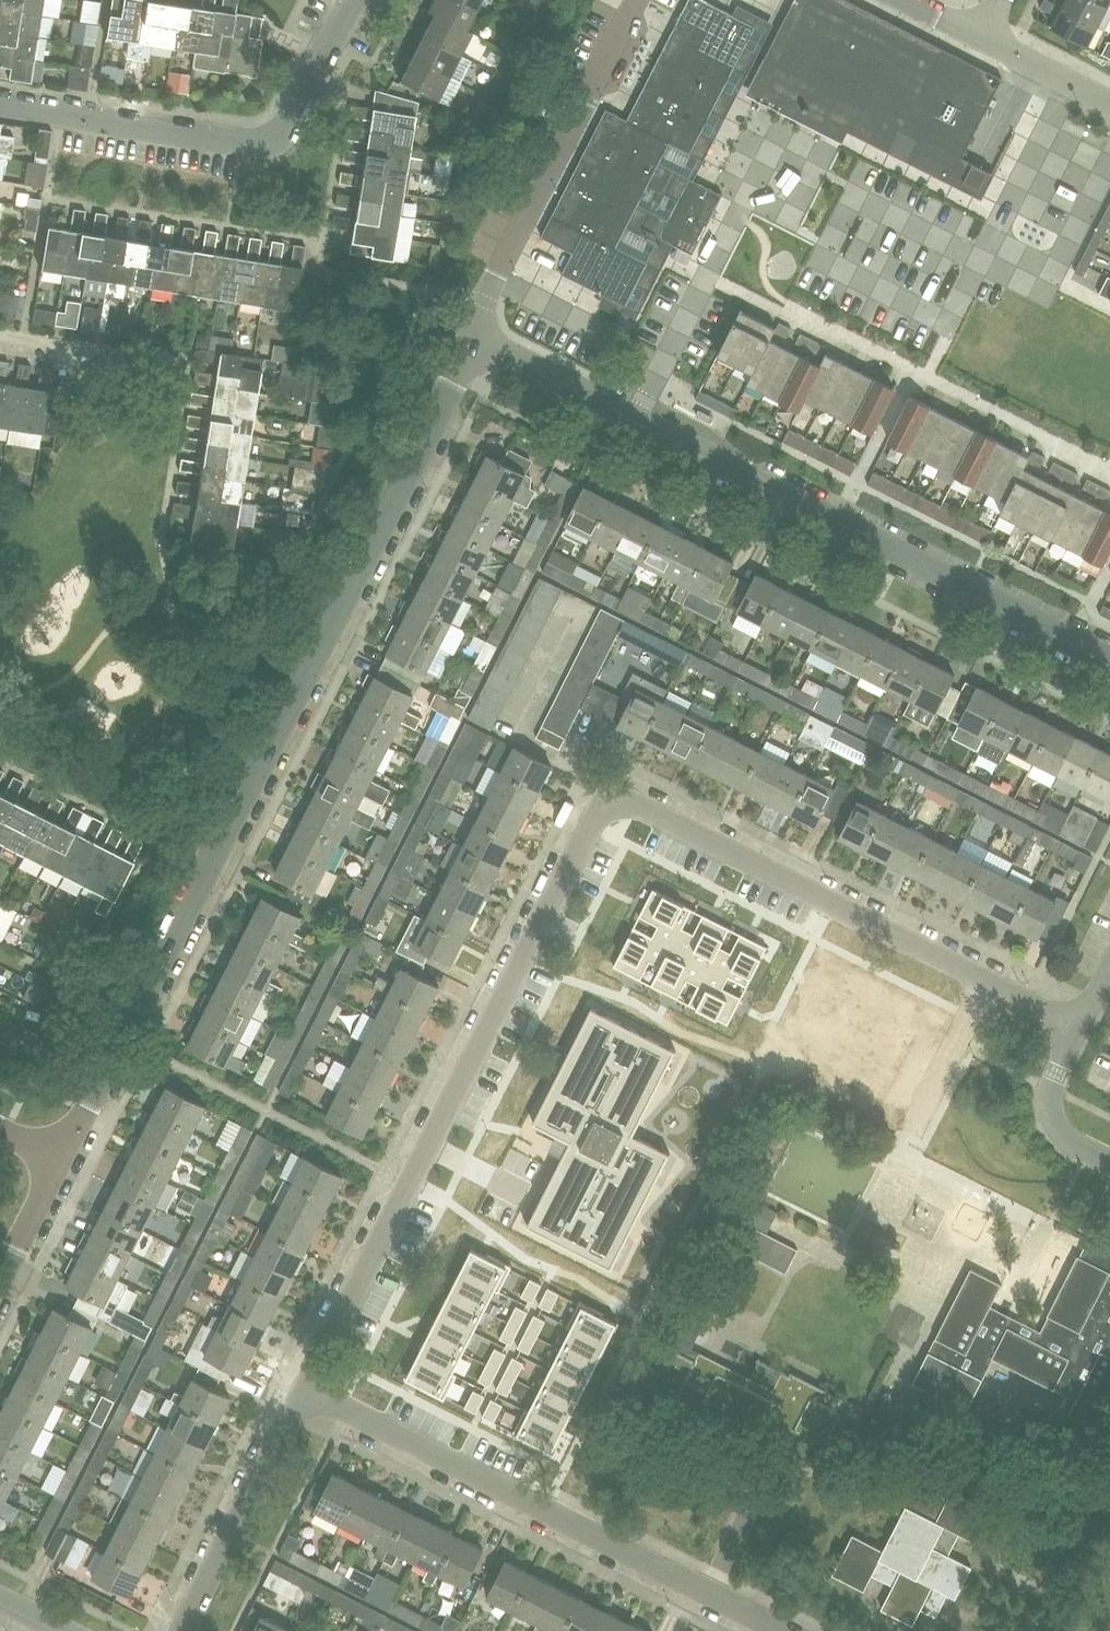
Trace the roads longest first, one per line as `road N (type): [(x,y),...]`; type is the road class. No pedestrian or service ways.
road 1 (residential): [(306,1390),(610,787),(1082,1029)]
road 2 (tertiary): [(59,1159),(472,337)]
road 3 (tertiary): [(1109,658),(472,337)]
road 4 (residential): [(781,1630),(306,1390)]
road 5 (residential): [(0,103),(252,144),(291,121),(353,0)]
road 6 (residential): [(472,337),(485,297),(636,0)]
road 7 (residential): [(183,1630),(306,1390)]
road 8 (residential): [(1109,1163),(1066,1137),(1054,1113),(1056,1087),(1082,1029)]
road 9 (residential): [(144,359),(0,335)]
road 10 (residential): [(1109,103),(982,38)]
road 11 (tertiary): [(0,1278),(59,1159)]

